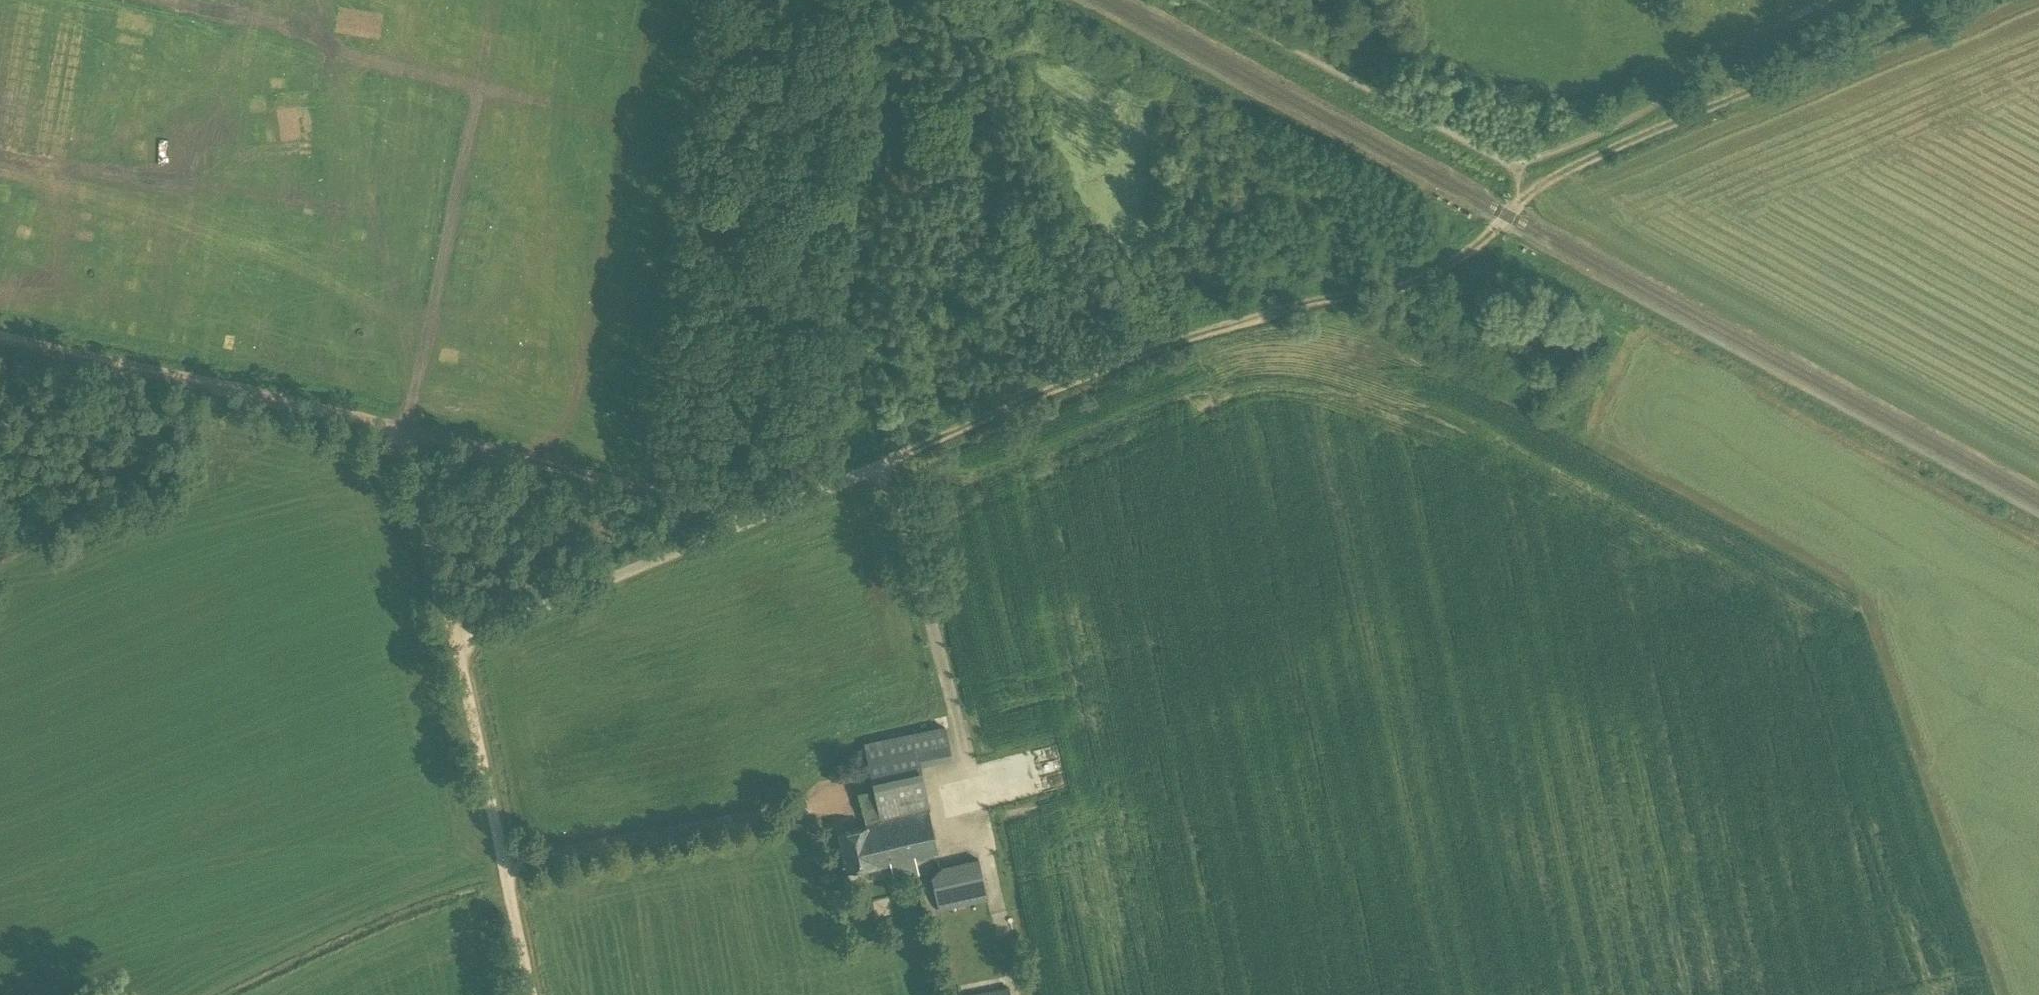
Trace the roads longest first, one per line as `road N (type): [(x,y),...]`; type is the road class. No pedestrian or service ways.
road 1 (unclassified): [(532,994),(456,642),(886,461)]
road 2 (track): [(886,461),(1161,345),(1304,303),(1394,290),(1462,257),(1528,190)]
road 3 (track): [(1528,190),(1964,0)]
road 4 (track): [(407,432),(0,335)]
road 5 (track): [(407,432),(697,493)]
road 6 (track): [(456,642),(407,432)]

